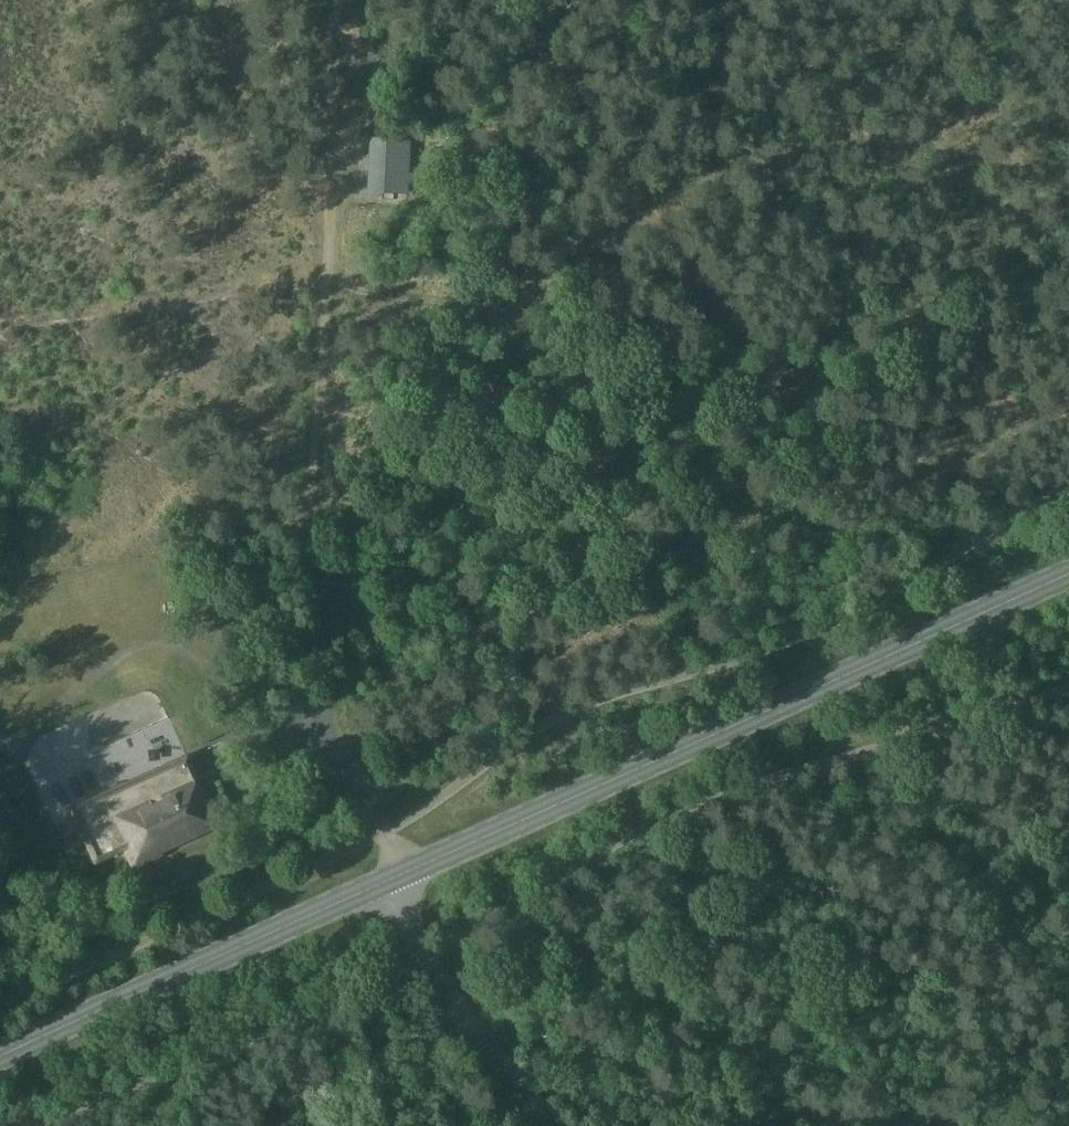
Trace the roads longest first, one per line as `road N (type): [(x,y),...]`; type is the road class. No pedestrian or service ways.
road 1 (track): [(326,288),(491,301),(676,194),(830,141),(956,146),(1068,167)]
road 2 (secondary): [(392,879),(1068,574)]
road 3 (track): [(320,613),(311,505),(339,62),(330,0)]
road 4 (track): [(1068,393),(962,461),(936,472),(878,470),(810,411),(652,209)]
road 5 (secondary): [(0,1056),(392,879)]
road 6 (track): [(327,282),(0,330)]
road 7 (unclassified): [(551,1125),(424,959),(392,879)]
road 8 (track): [(683,1125),(806,1114),(910,1125)]

